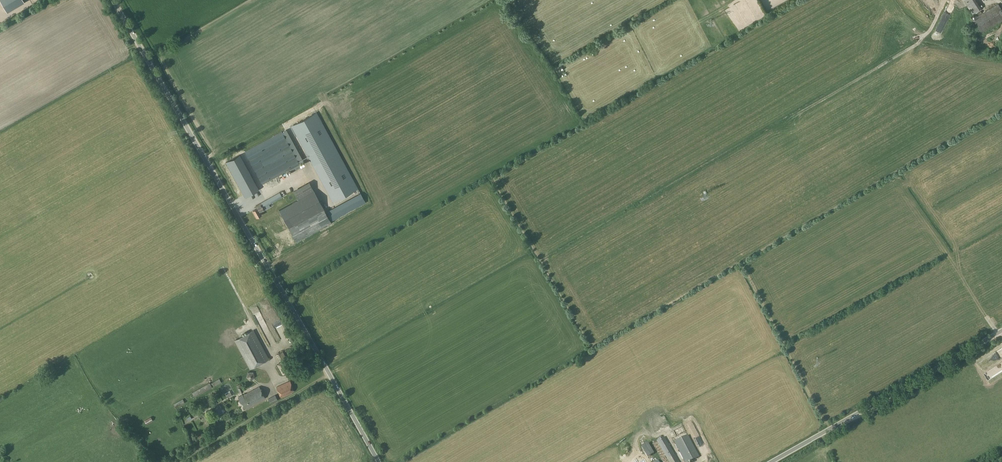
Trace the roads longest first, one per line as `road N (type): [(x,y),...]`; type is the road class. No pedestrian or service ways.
road 1 (unclassified): [(380,461),(114,0)]
road 2 (unclassified): [(774,461),(1001,330)]
road 3 (track): [(180,461),(329,374)]

